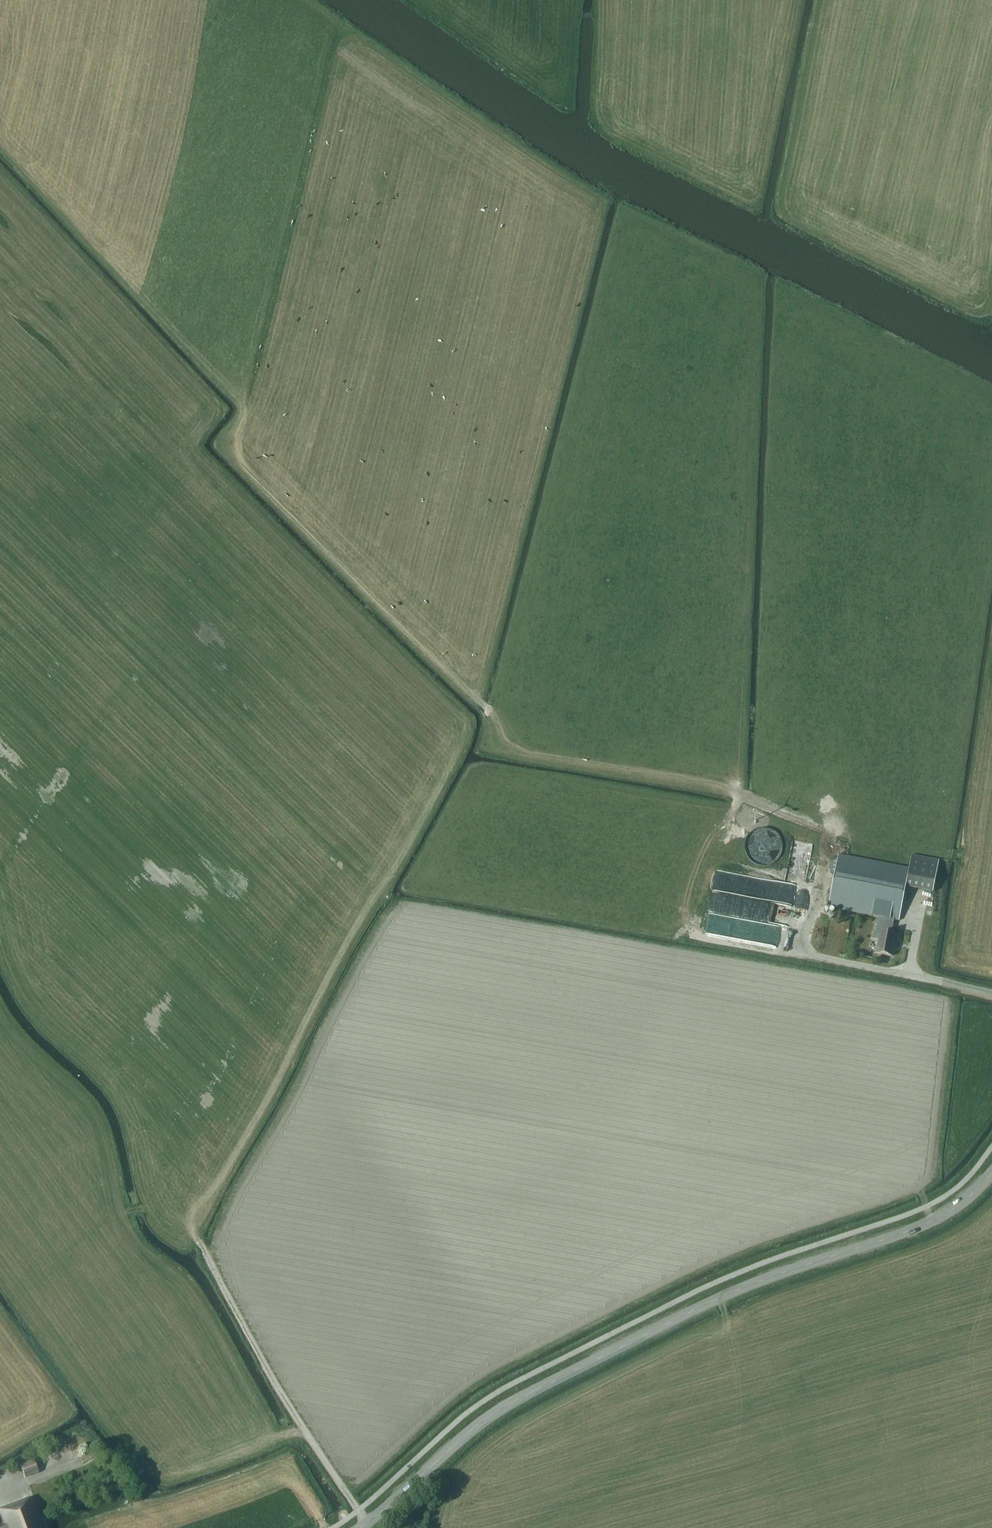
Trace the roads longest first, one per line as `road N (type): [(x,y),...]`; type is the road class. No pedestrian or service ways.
road 1 (secondary): [(363,1527),(521,1398),(747,1286),(932,1222),(991,1174)]

